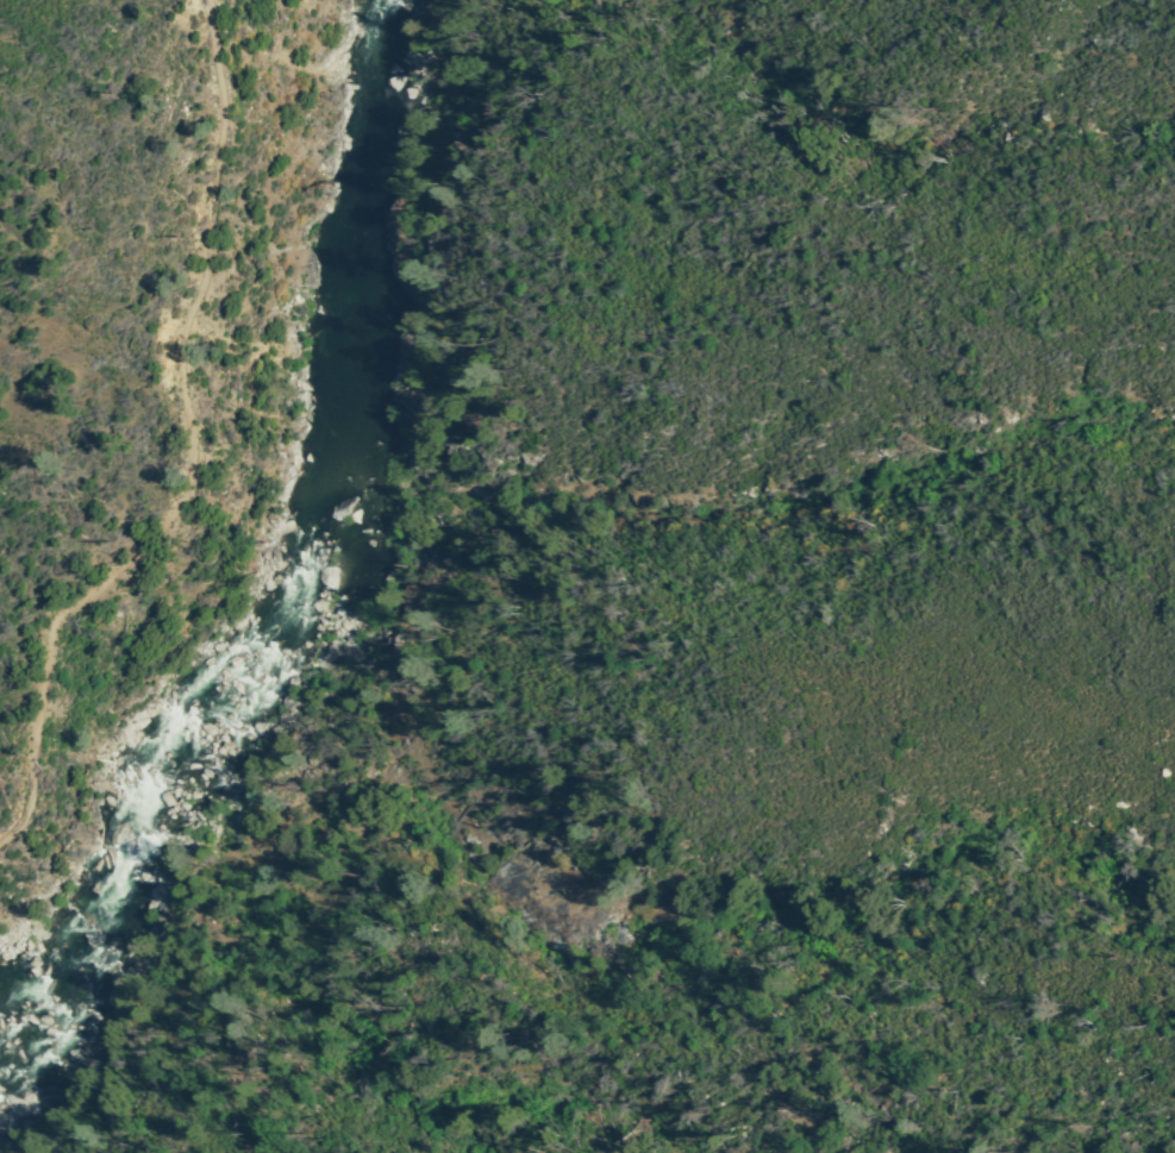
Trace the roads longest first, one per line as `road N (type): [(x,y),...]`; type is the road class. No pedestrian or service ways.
road 1 (track): [(0,846),(31,807),(56,683),(83,648),(144,604),(171,558),(223,131),(207,0)]

